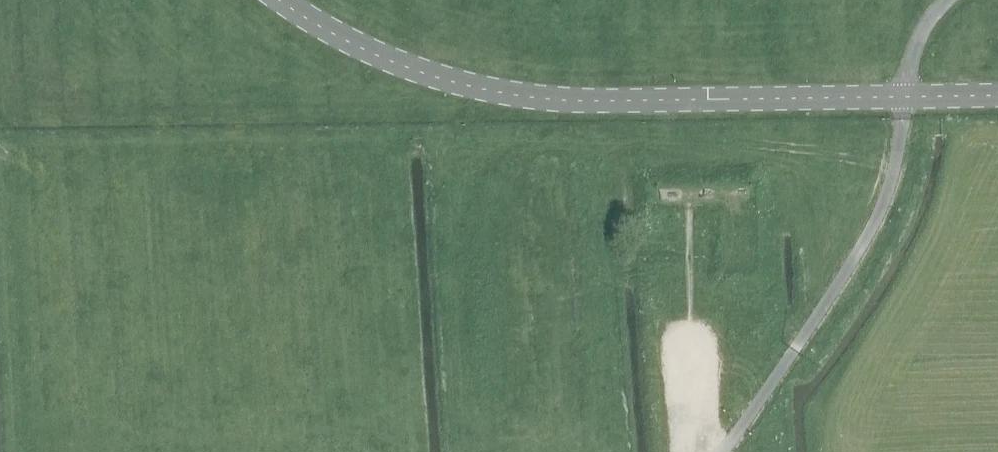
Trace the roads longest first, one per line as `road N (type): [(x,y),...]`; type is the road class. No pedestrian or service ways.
road 1 (unclassified): [(281,0),(406,67),(512,95),(997,95)]

